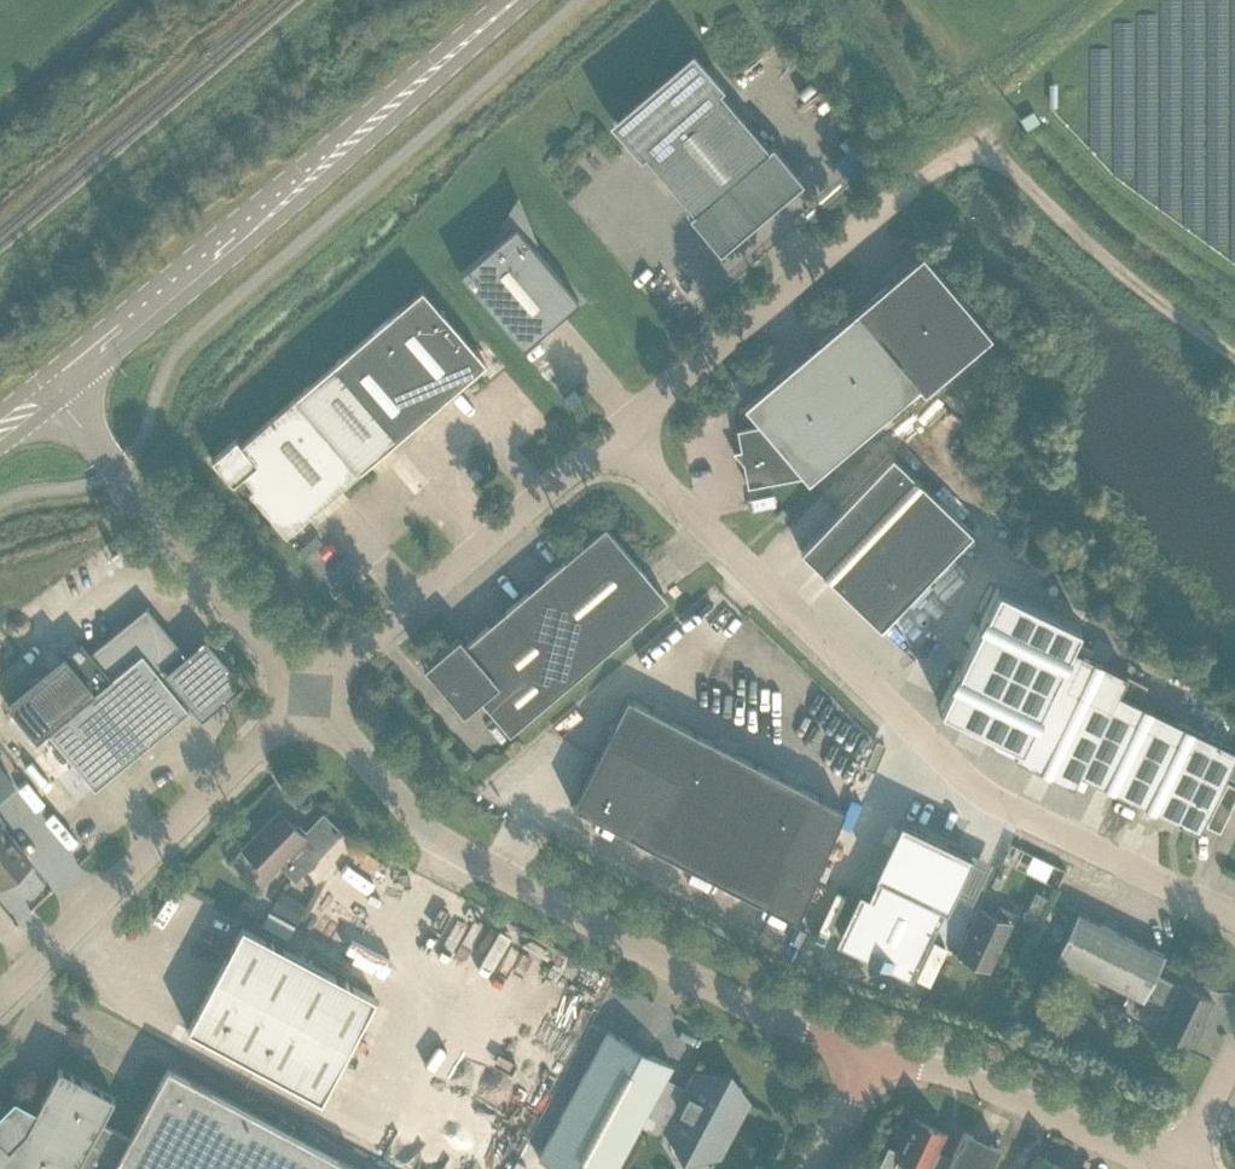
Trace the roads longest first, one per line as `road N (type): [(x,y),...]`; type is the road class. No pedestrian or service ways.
road 1 (unclassified): [(612,436),(993,811),(1234,923)]
road 2 (unclassified): [(863,1048),(758,1011),(472,860),(418,823),(309,693)]
road 3 (tertiary): [(506,9),(489,10),(41,377)]
road 4 (tertiary): [(60,400),(299,203),(498,27),(506,9)]
road 5 (unclassified): [(0,999),(309,693)]
road 6 (unclassified): [(923,174),(612,436)]
road 7 (unclassified): [(612,436),(309,693)]
road 8 (track): [(1234,358),(1111,264),(1005,157),(969,148),(923,174)]
road 9 (unclassified): [(309,693),(60,400)]
road 10 (unclassified): [(1160,1168),(975,1079),(863,1048)]
road 11 (unclassified): [(811,1168),(845,1105),(863,1048)]

